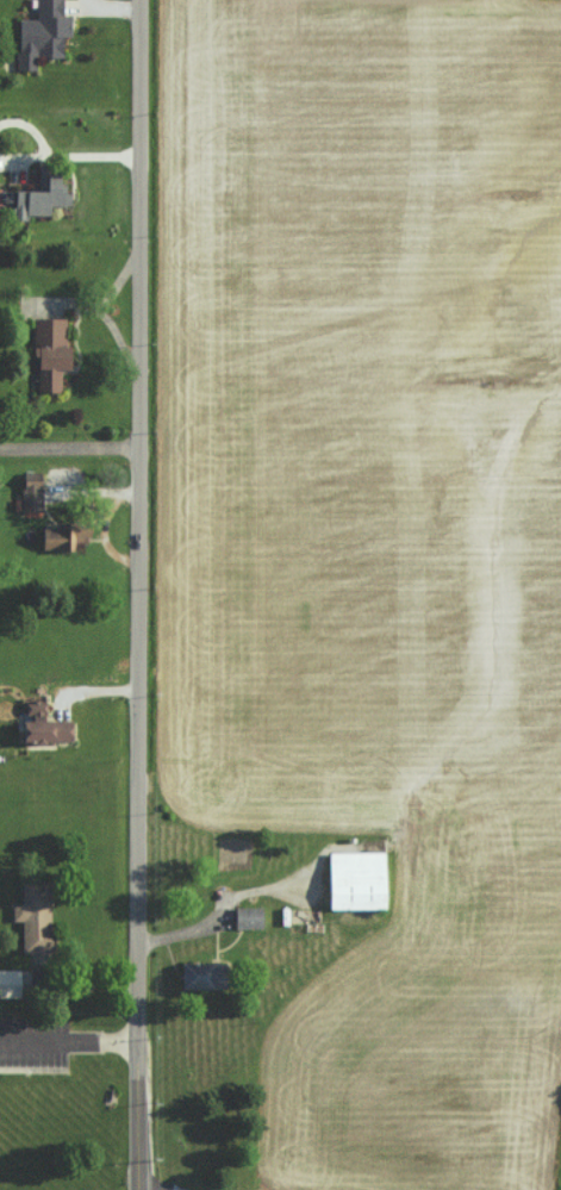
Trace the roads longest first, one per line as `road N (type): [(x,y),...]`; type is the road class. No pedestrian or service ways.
road 1 (tertiary): [(133,1189),(138,0)]

